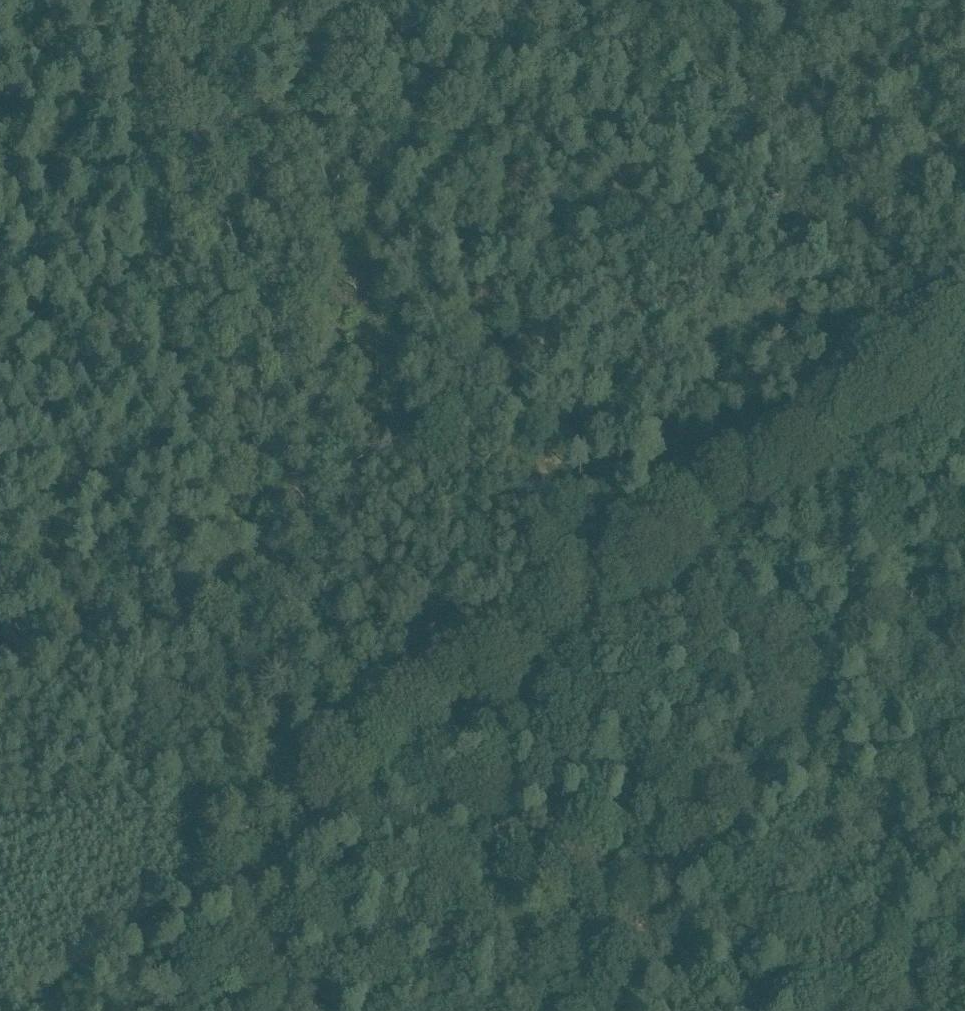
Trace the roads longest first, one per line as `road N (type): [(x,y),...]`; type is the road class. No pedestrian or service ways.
road 1 (track): [(24,1010),(964,363)]
road 2 (track): [(136,0),(186,403),(203,456),(396,756)]
road 3 (track): [(0,574),(270,569)]

